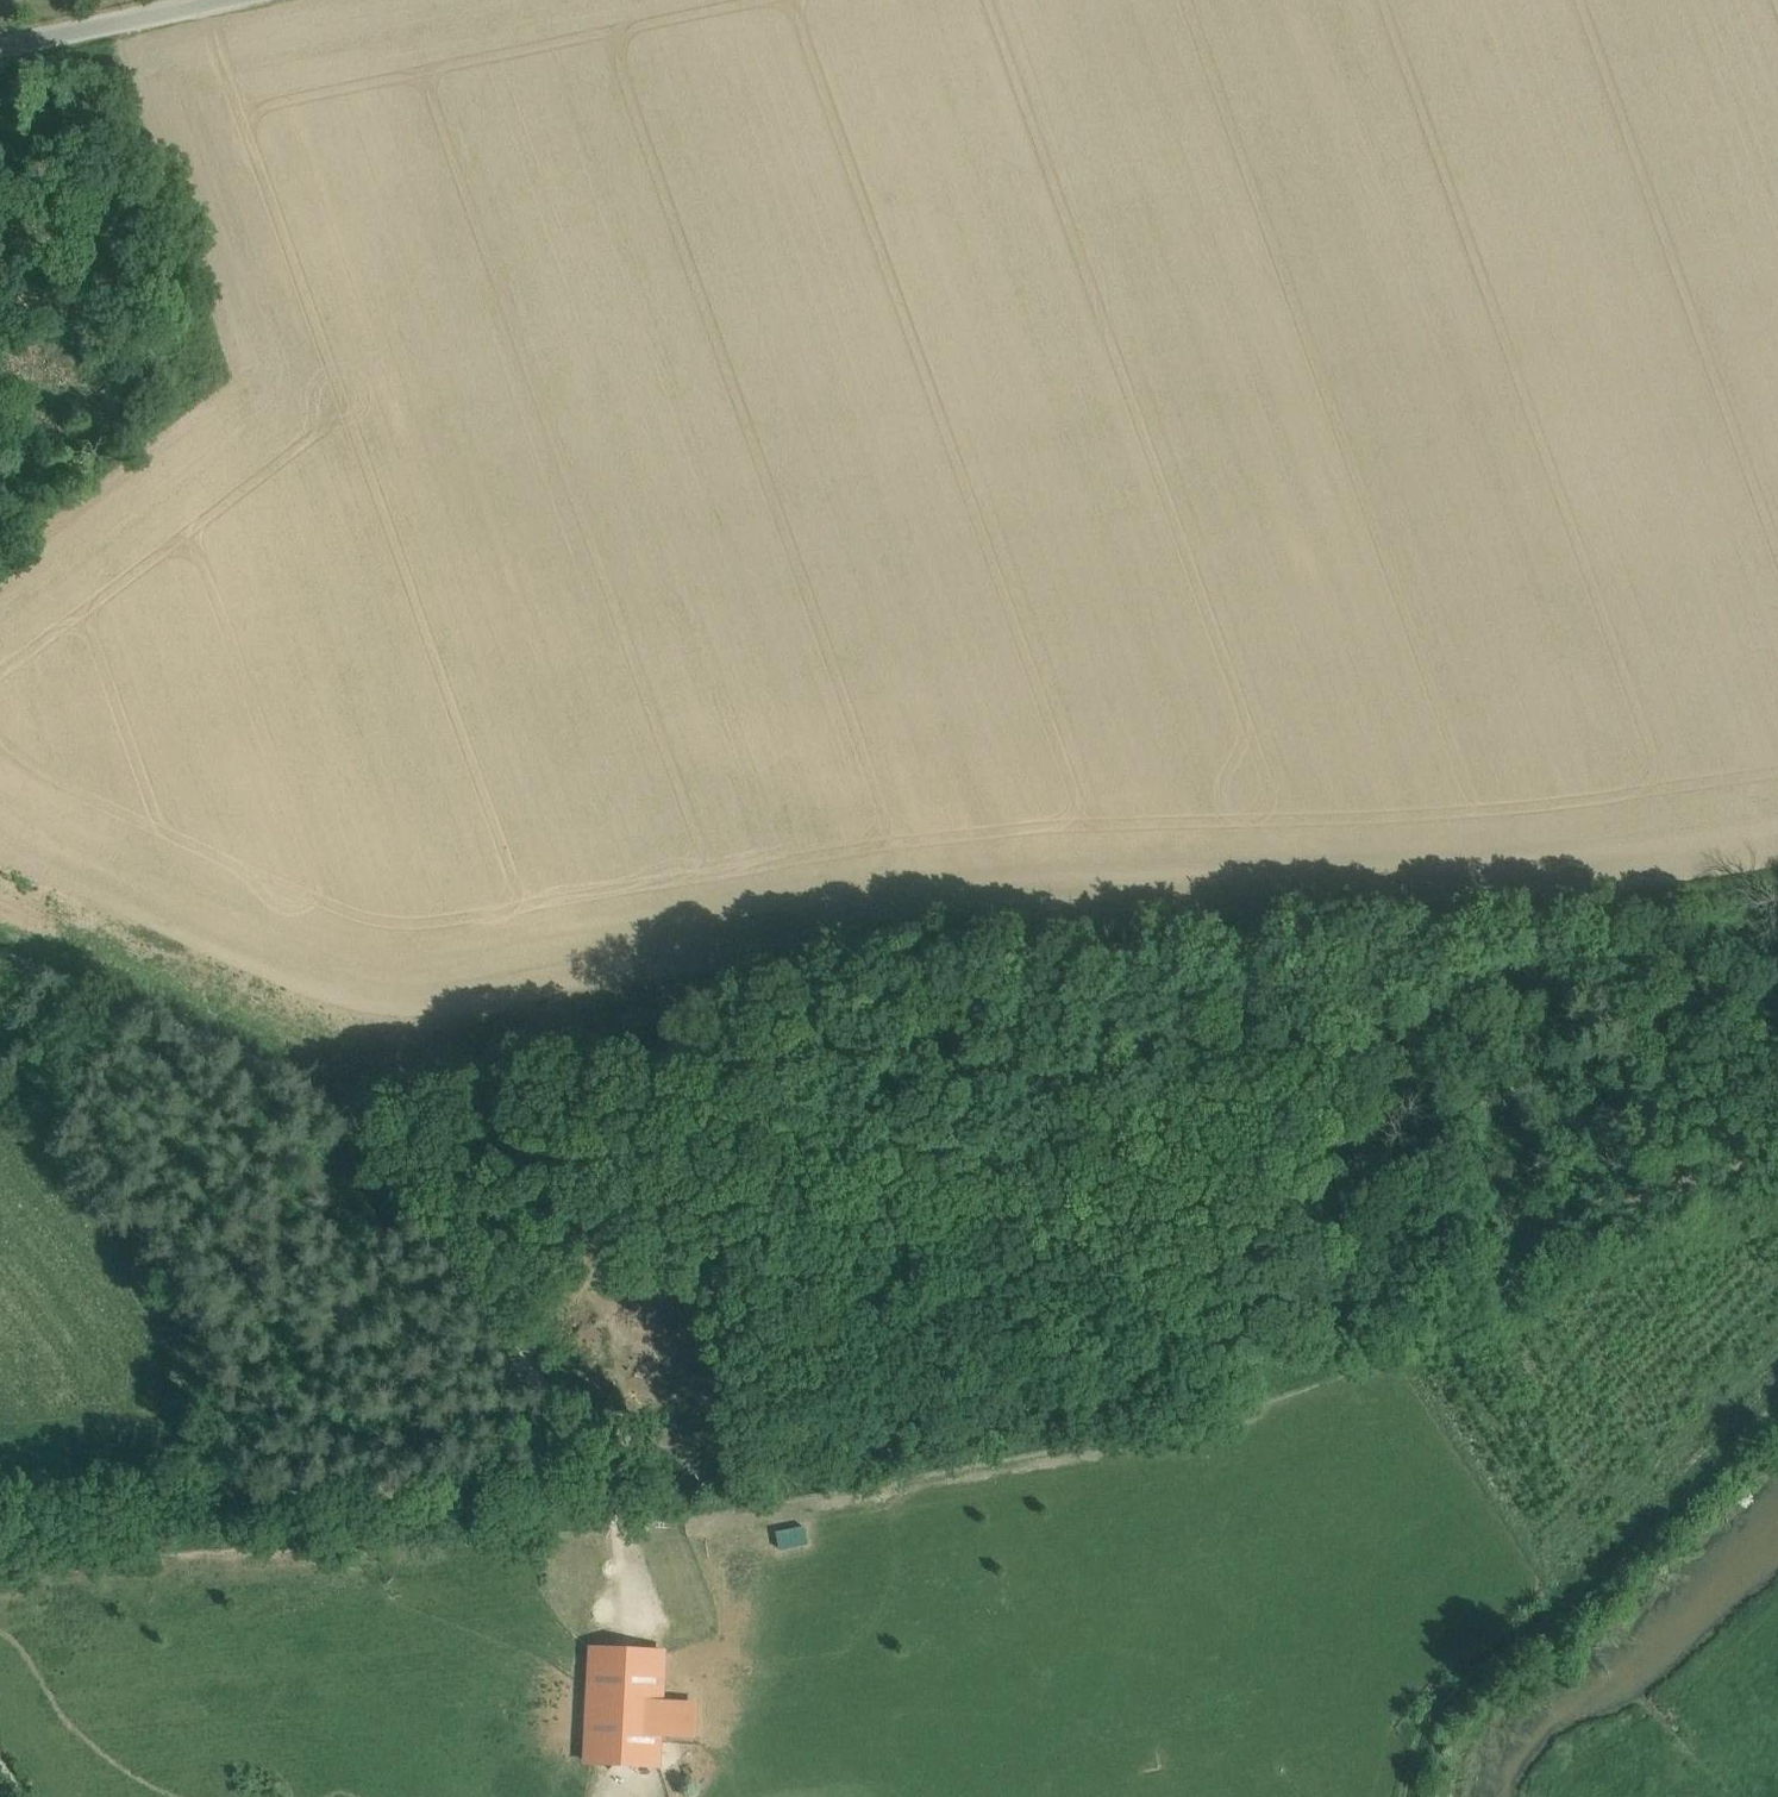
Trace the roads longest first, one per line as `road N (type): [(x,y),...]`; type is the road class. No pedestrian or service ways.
road 1 (track): [(447,1173),(100,983),(0,952)]
road 2 (track): [(605,1796),(628,1701),(625,1550),(604,1470)]
road 3 (unclassified): [(214,0),(0,45)]

